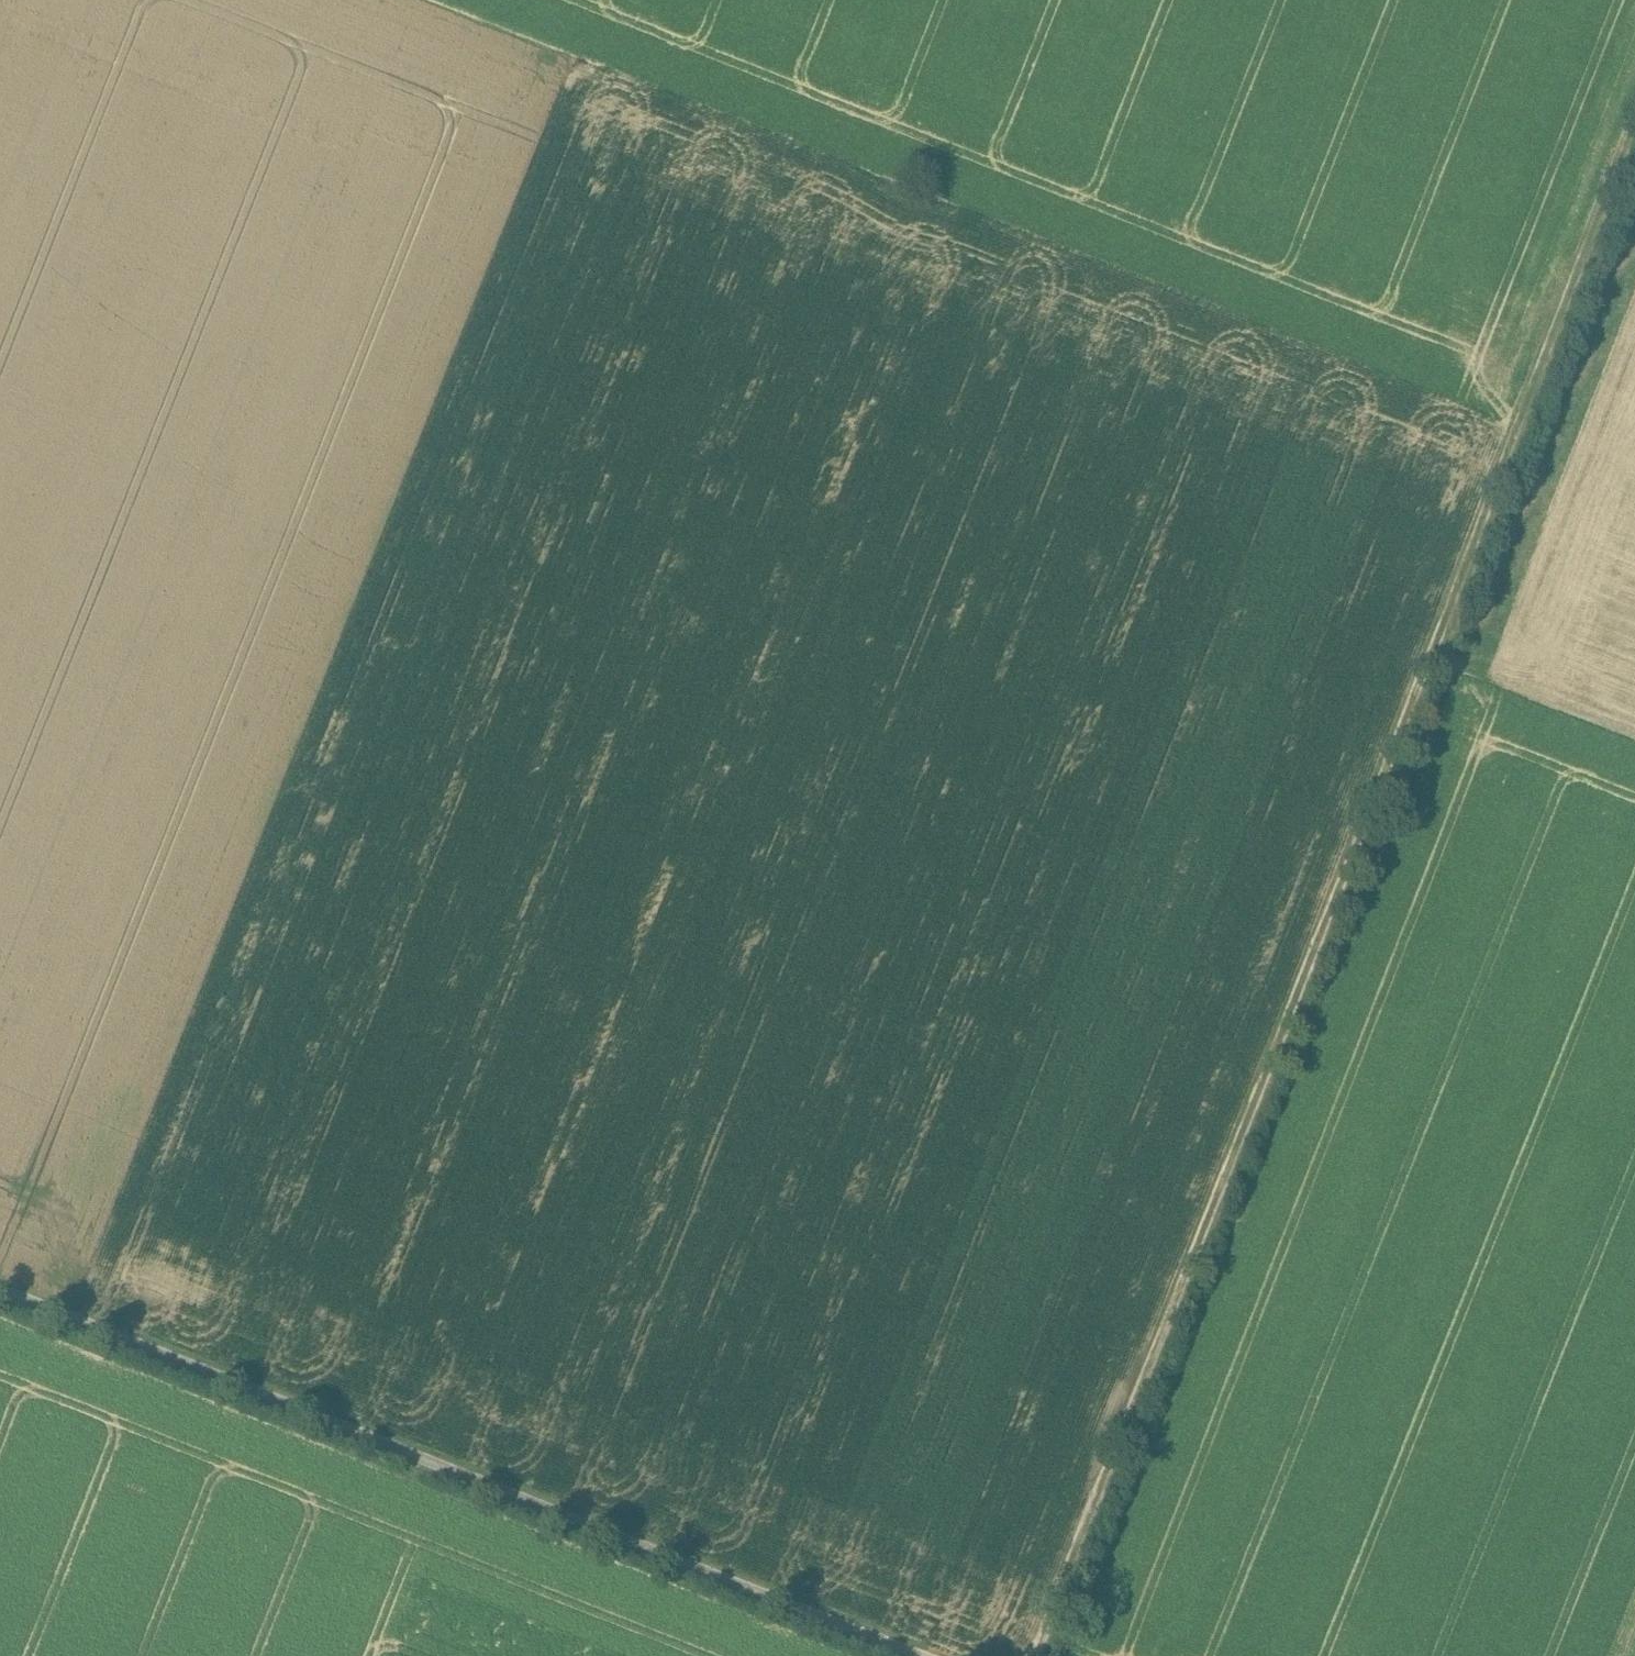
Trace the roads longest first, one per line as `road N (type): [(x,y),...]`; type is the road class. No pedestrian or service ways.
road 1 (track): [(931,1655),(0,1286)]

